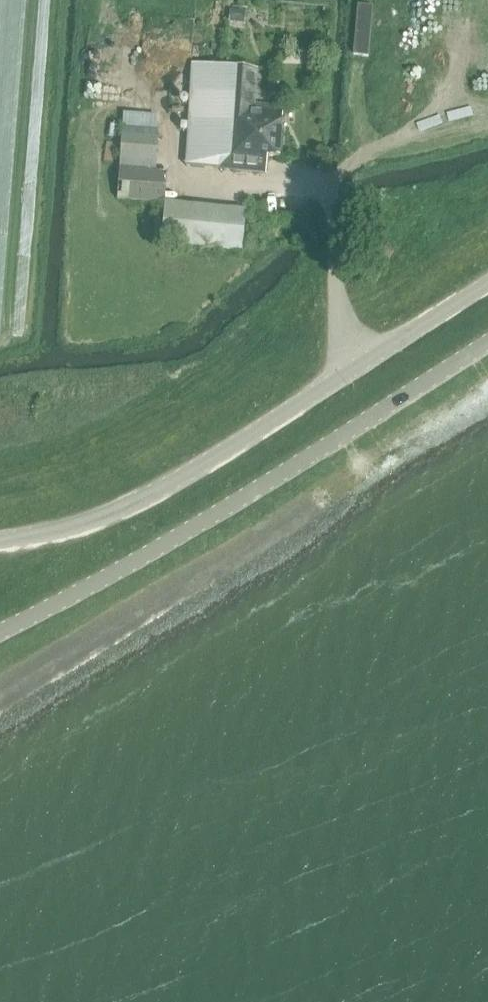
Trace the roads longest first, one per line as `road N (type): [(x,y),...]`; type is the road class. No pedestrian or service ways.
road 1 (tertiary): [(0,632),(178,537),(487,341)]
road 2 (tertiary): [(487,284),(168,485),(80,525),(0,542)]

